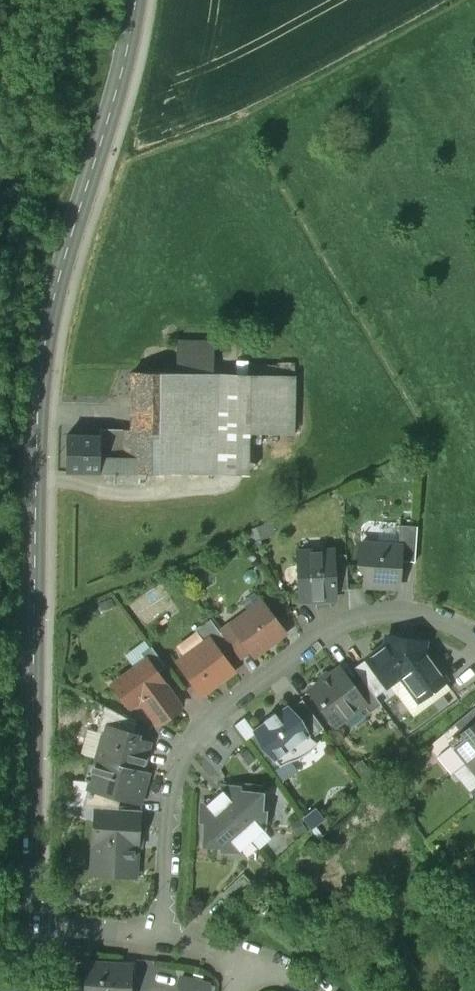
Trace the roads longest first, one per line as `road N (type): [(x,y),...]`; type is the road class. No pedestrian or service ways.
road 1 (residential): [(26,921),(35,398),(45,323),(107,176),(152,0)]
road 2 (residential): [(161,937),(180,760),(207,726),(286,663),(362,621),(405,612),(436,616),(474,639)]
road 3 (residential): [(26,921),(161,937)]

